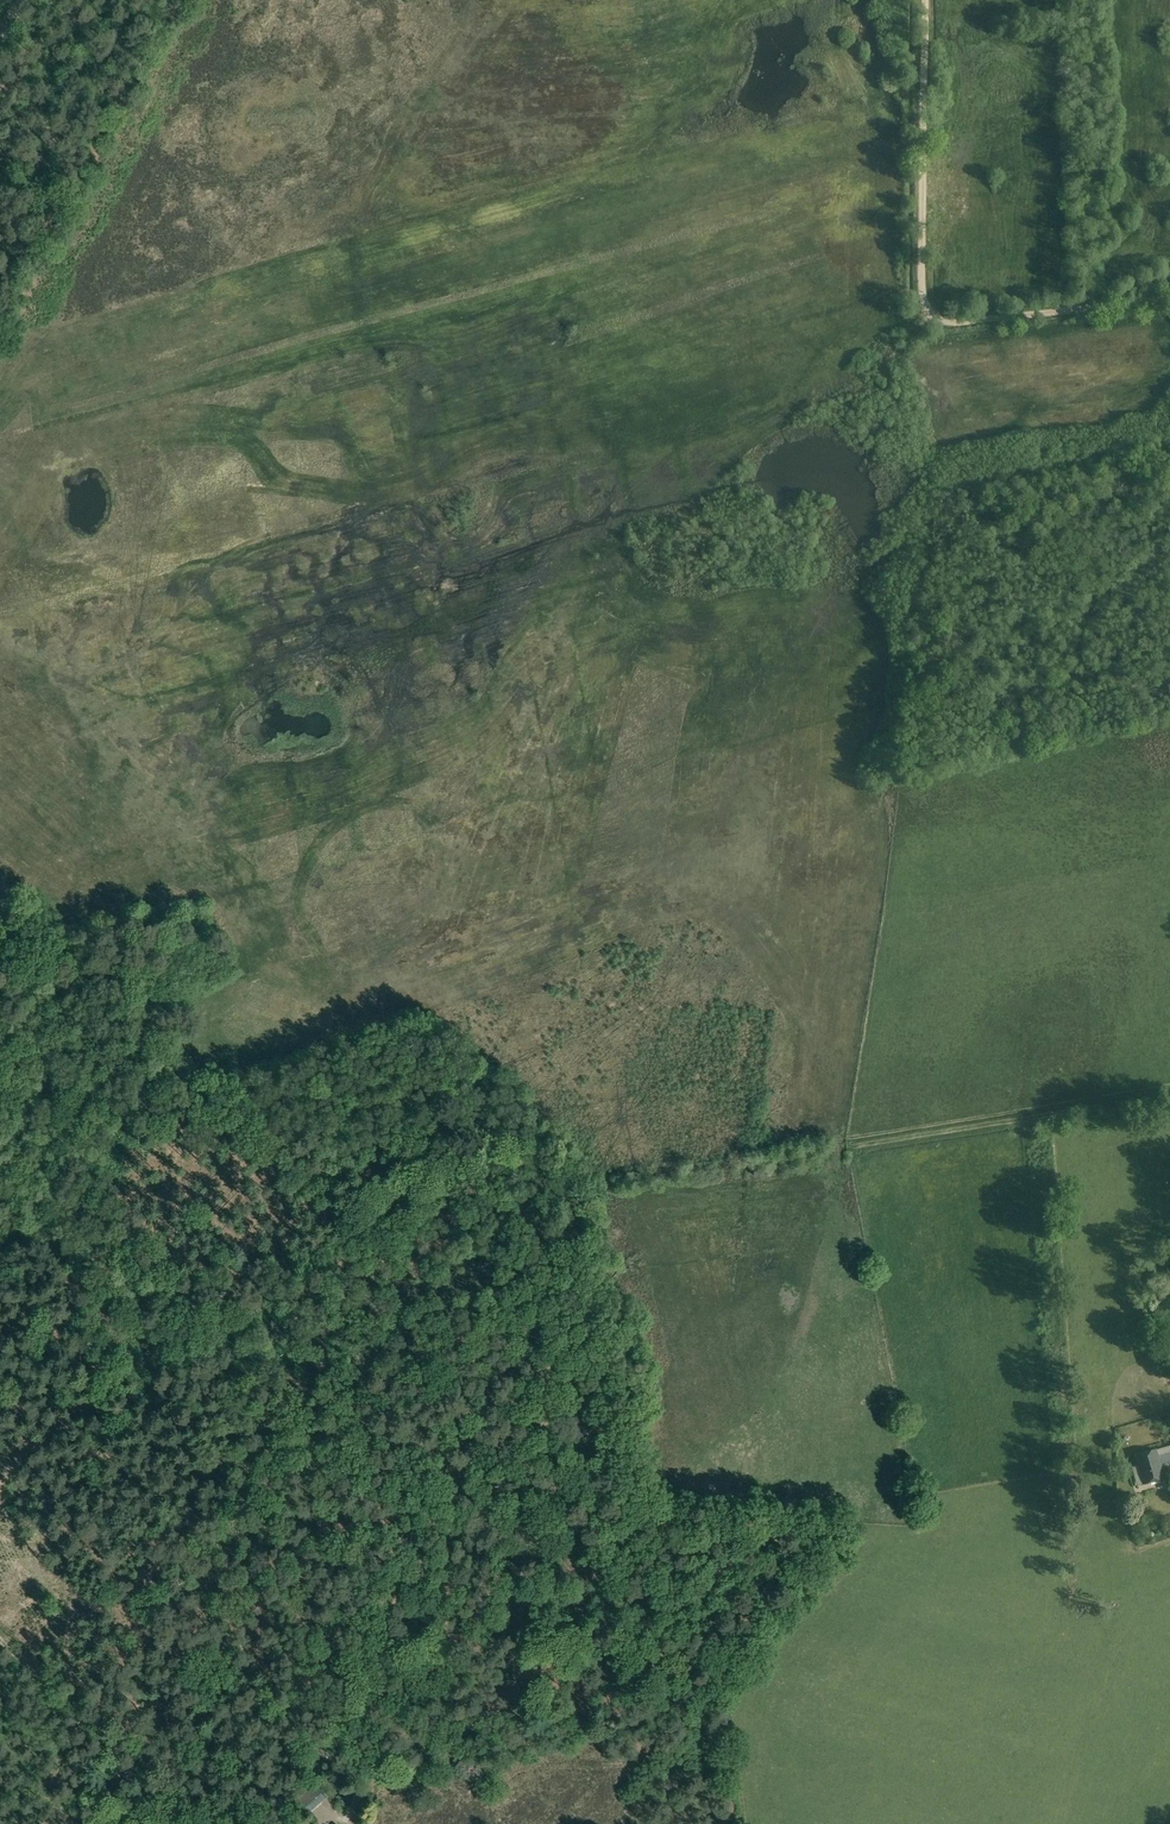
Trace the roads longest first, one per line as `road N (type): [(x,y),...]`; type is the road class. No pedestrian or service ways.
road 1 (track): [(1169,301),(970,327),(935,323),(920,297),(928,0)]
road 2 (track): [(848,1148),(1169,1099)]
road 3 (track): [(0,1635),(189,1823)]

